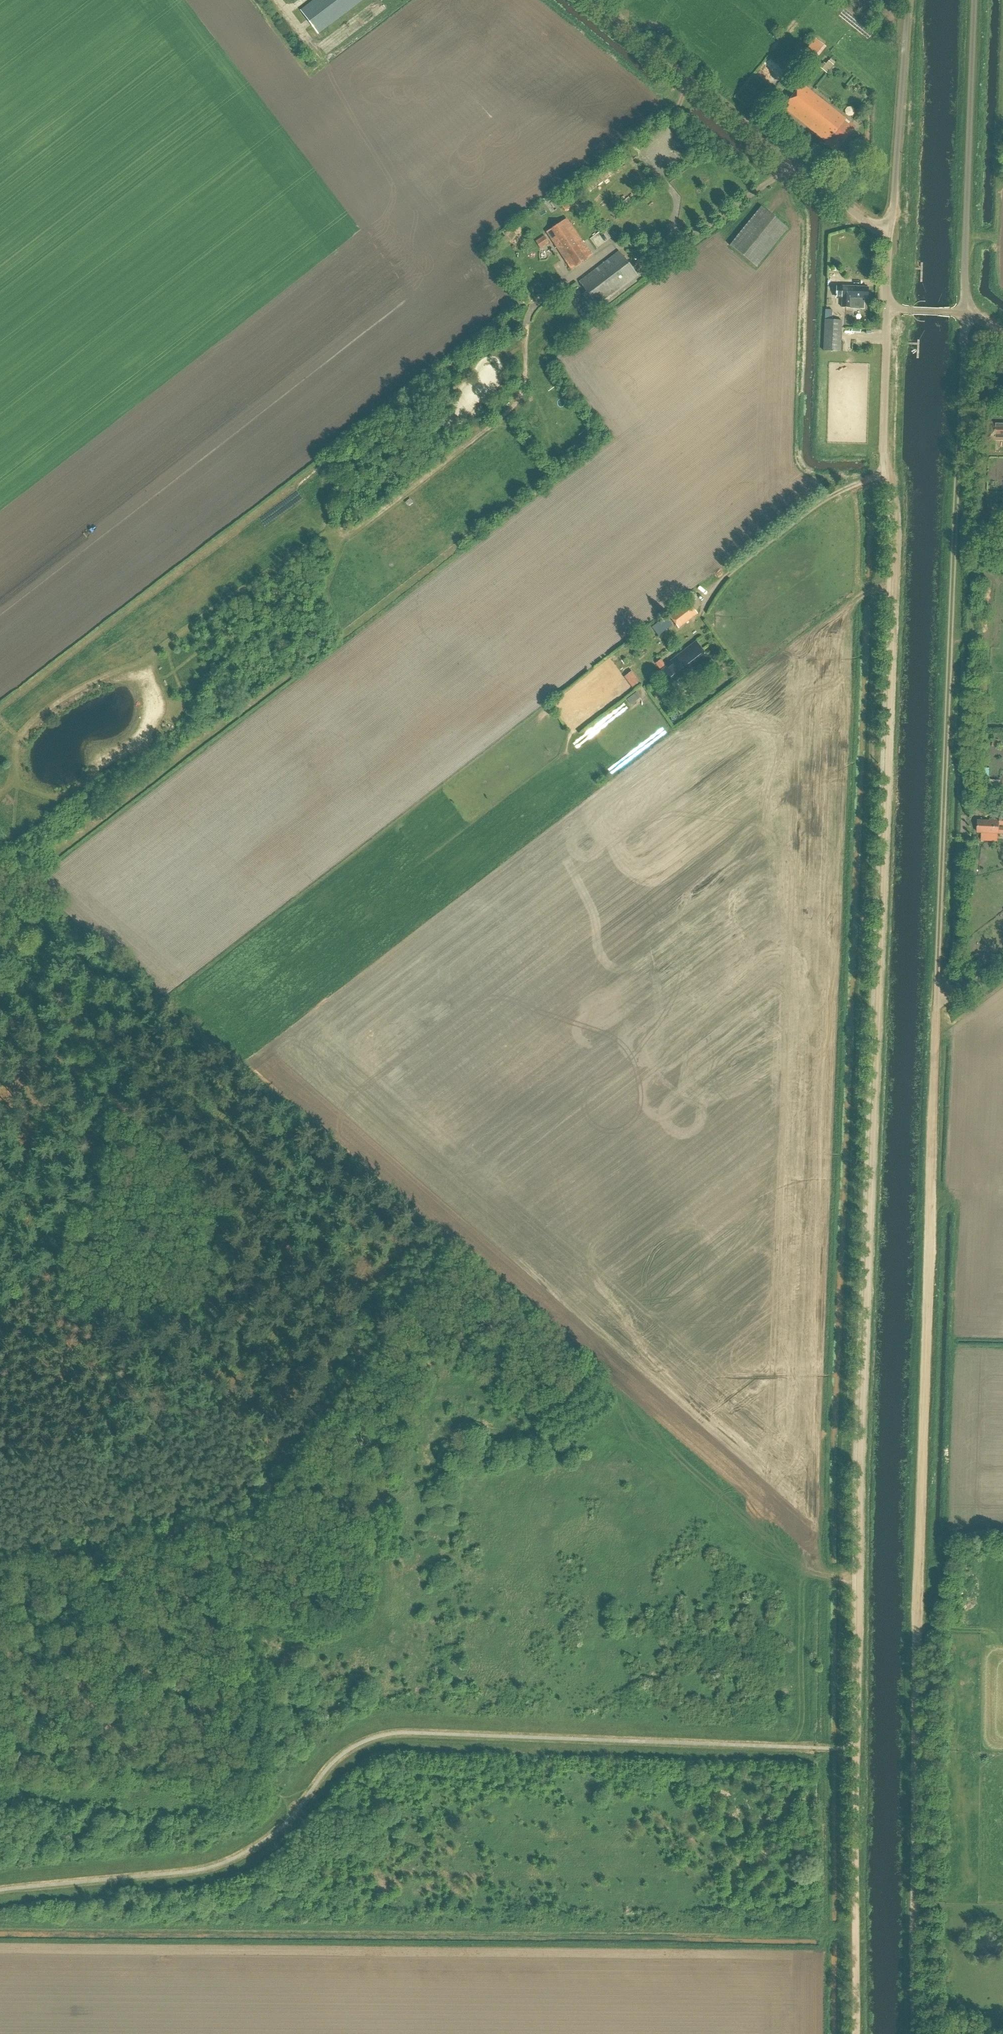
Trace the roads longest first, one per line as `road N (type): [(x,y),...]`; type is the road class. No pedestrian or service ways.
road 1 (track): [(857,1744),(895,528),(884,450)]
road 2 (track): [(916,2033),(917,1689),(937,1005)]
road 3 (unclassified): [(937,1005),(965,312)]
road 4 (unclassified): [(889,234),(588,0)]
road 5 (unclassified): [(965,312),(976,0)]
road 6 (track): [(855,2033),(857,1744)]
road 7 (unclassified): [(889,234),(907,0)]
road 8 (unclassified): [(887,310),(884,450)]

